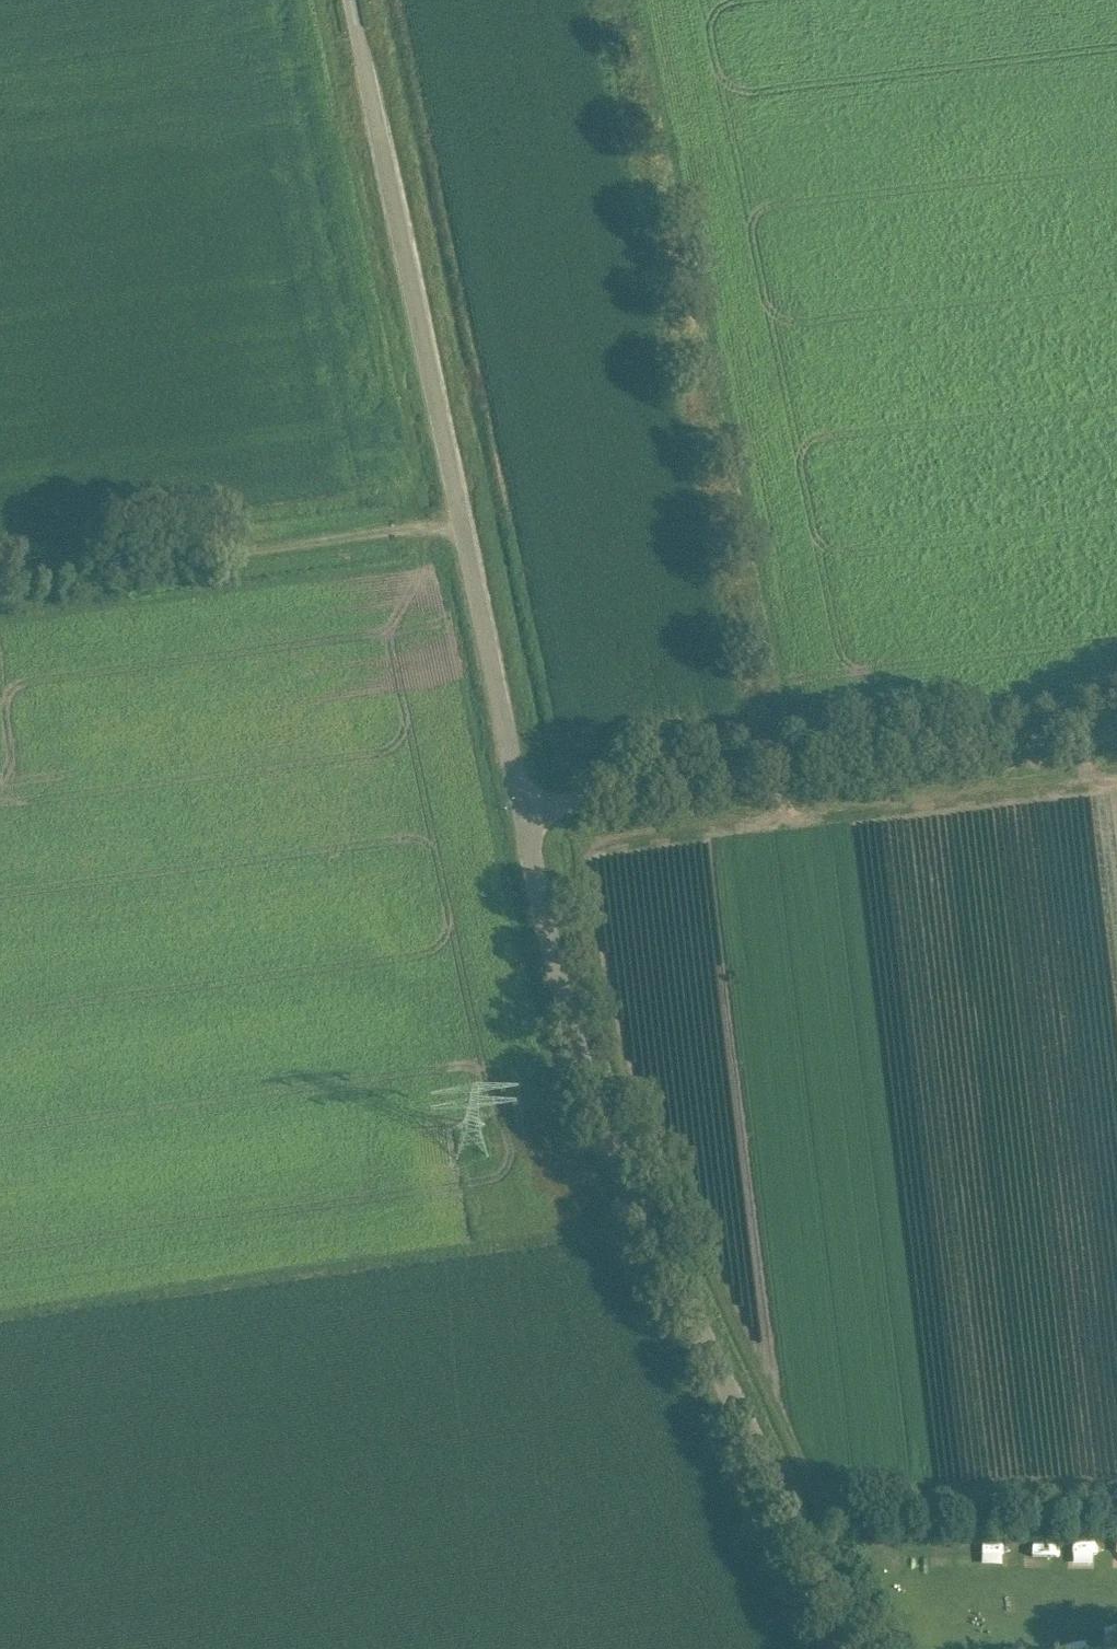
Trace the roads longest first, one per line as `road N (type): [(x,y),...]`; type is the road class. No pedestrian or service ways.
road 1 (unclassified): [(837,1648),(574,1060),(519,813)]
road 2 (unclassified): [(519,813),(352,0)]
road 3 (unclassified): [(519,813),(1116,736)]
road 4 (track): [(464,524),(0,589)]

